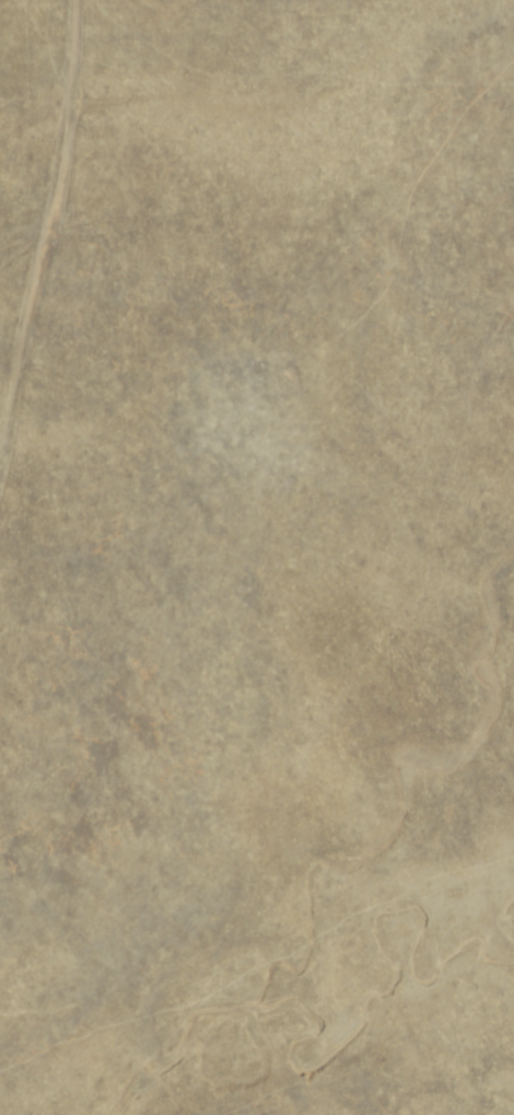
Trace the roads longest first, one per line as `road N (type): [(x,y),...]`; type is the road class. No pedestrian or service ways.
road 1 (track): [(77,0),(48,233),(0,453)]

